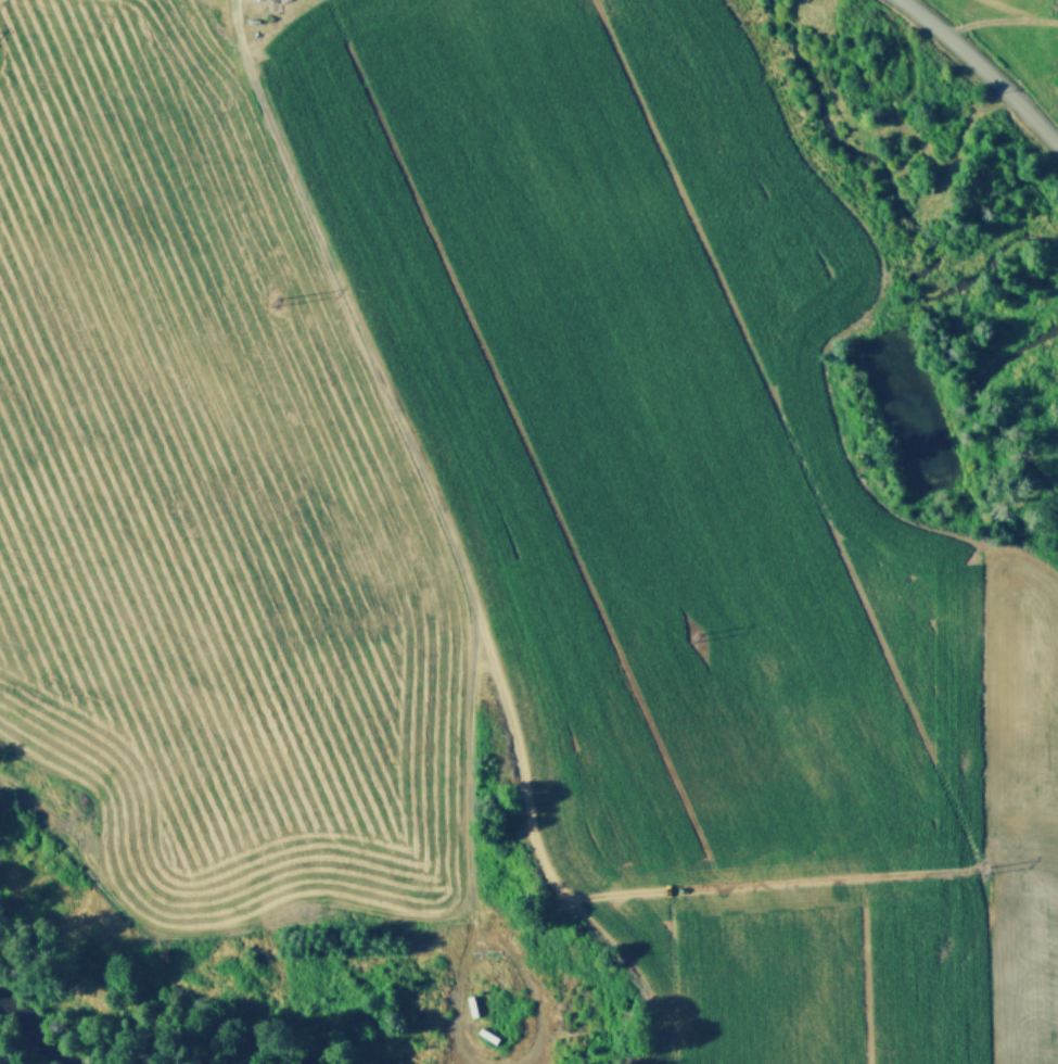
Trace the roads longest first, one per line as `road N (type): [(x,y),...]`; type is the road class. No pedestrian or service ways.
road 1 (residential): [(1057,144),(1002,84),(902,0)]

